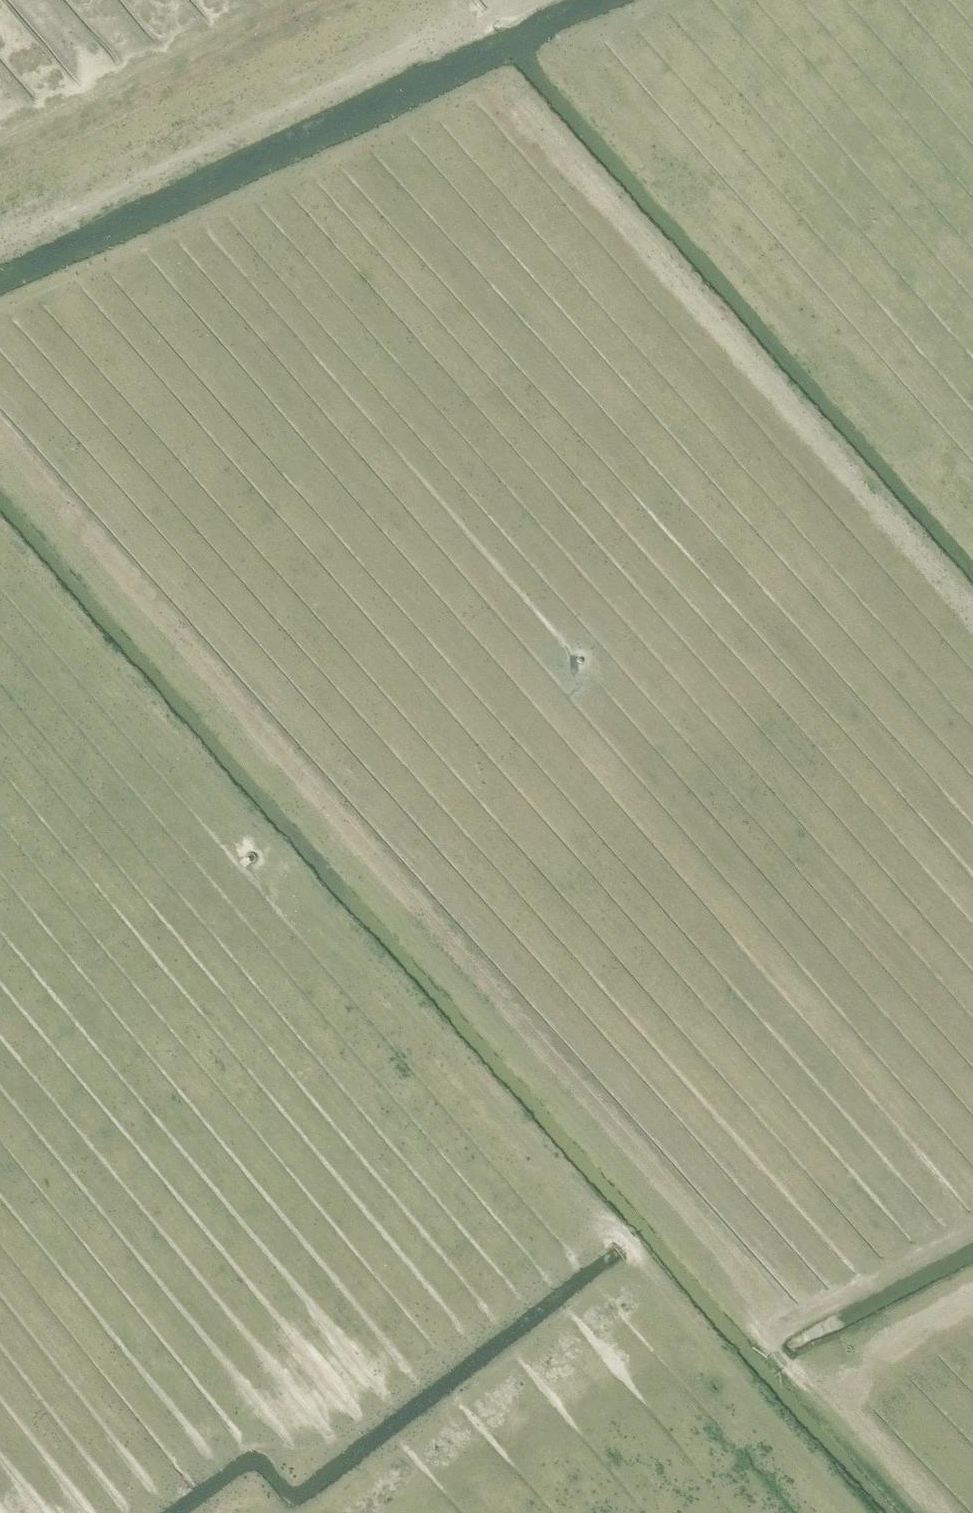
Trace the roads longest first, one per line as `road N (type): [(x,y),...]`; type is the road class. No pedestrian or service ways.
road 1 (track): [(623,1247),(858,1512)]
road 2 (track): [(916,1512),(778,1360)]

